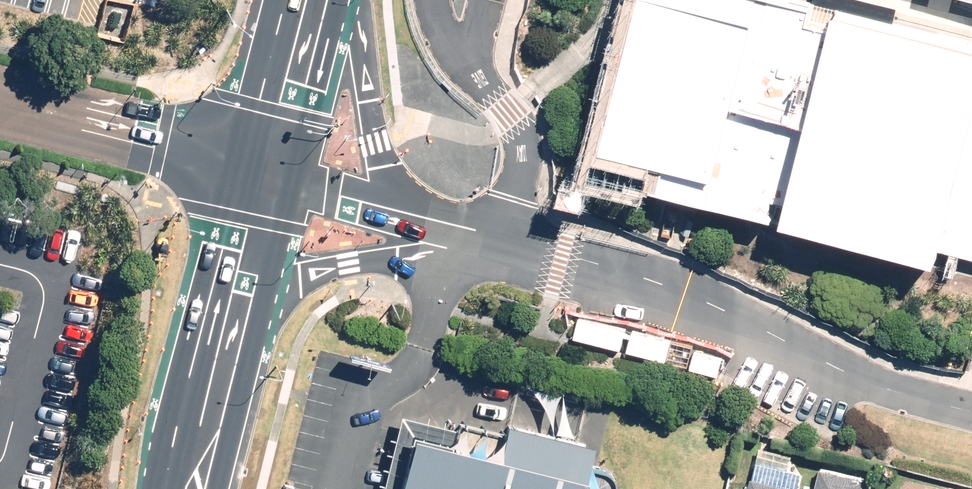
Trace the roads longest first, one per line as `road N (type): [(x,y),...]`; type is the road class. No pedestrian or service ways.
road 1 (unclassified): [(458,234),(664,286),(876,378),(971,406)]
road 2 (secondary): [(358,0),(368,100),(392,171),(414,204),(458,234)]
road 3 (secondary): [(458,234),(298,275),(239,307)]
road 4 (unclassified): [(271,182),(458,234)]
road 5 (secondary): [(318,0),(271,182)]
road 6 (secondary): [(239,307),(192,488)]
road 7 (secondary): [(271,182),(239,307)]

